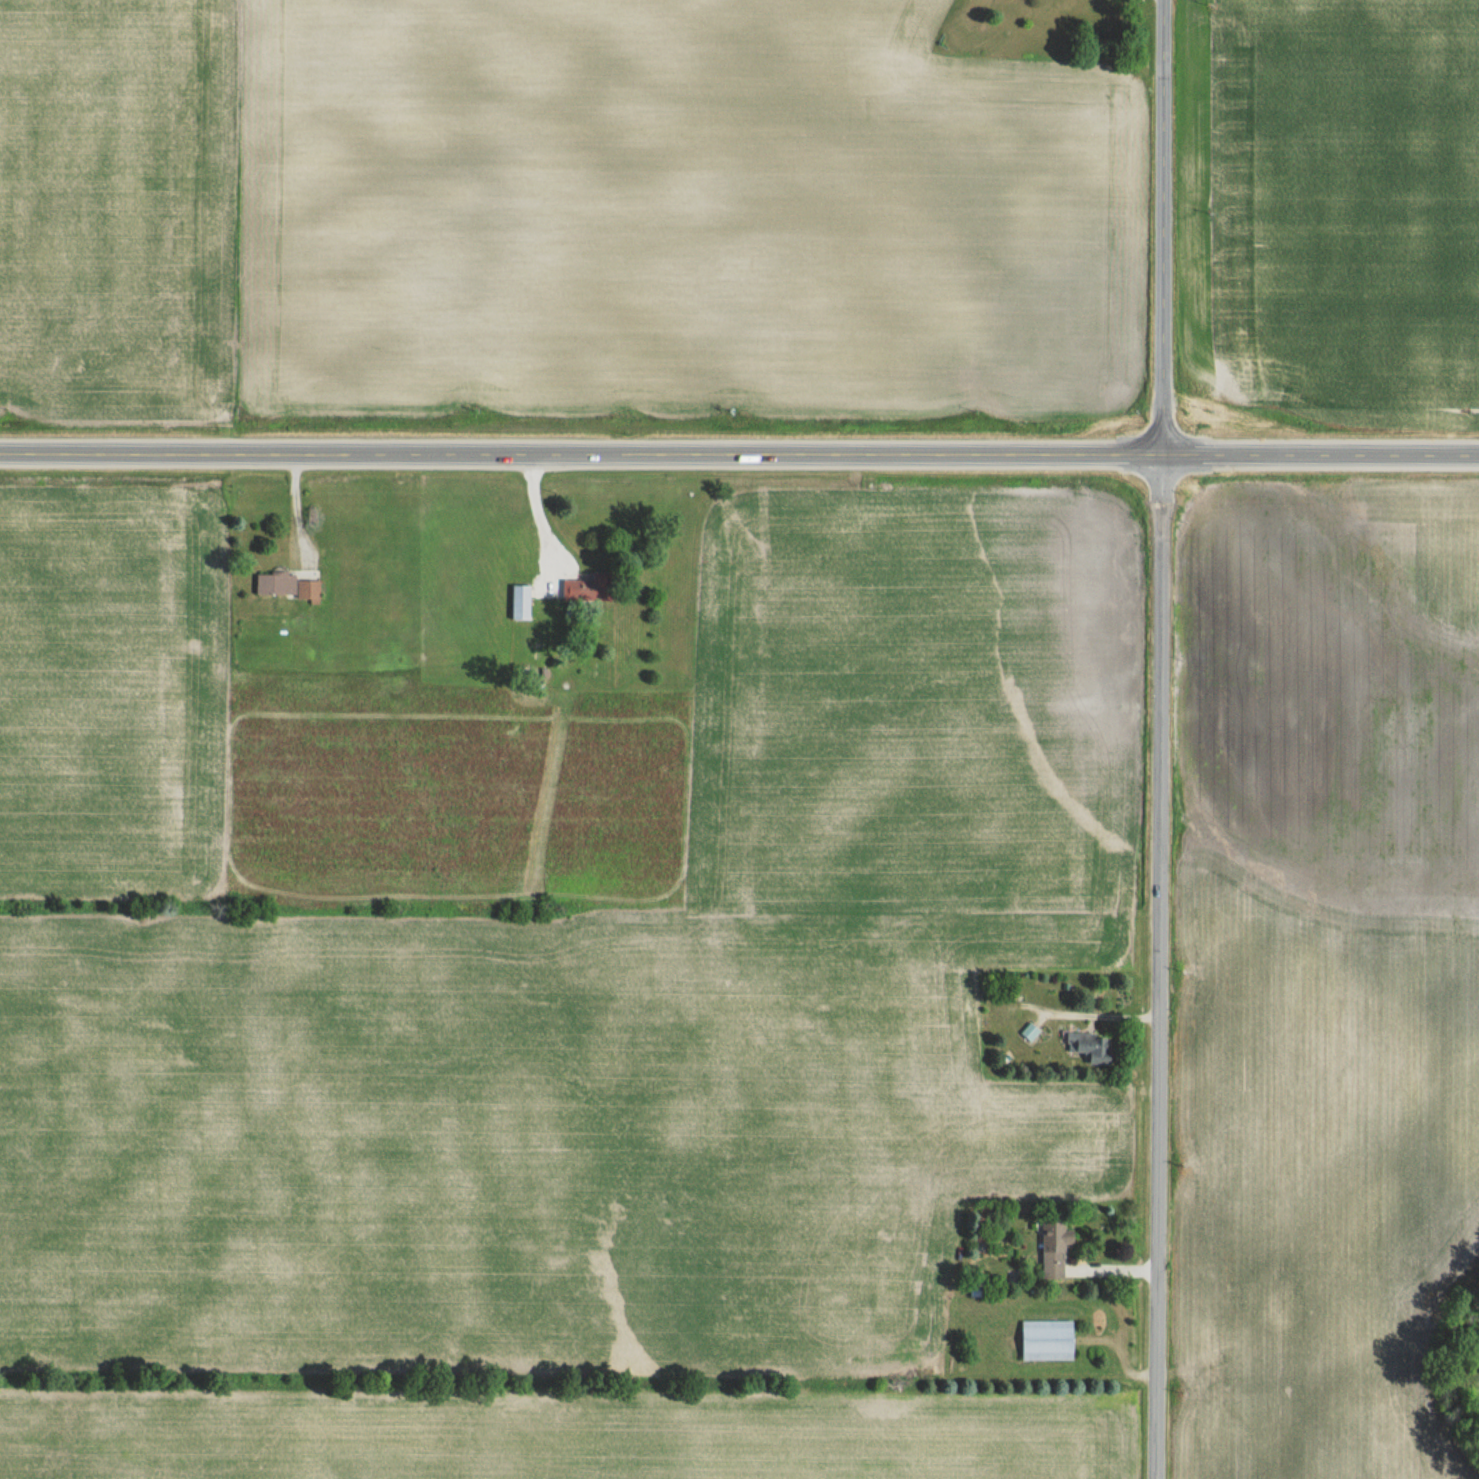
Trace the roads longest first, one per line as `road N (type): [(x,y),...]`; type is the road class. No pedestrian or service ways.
road 1 (residential): [(1157,1478),(1163,0)]
road 2 (secondary): [(1478,455),(0,450)]

